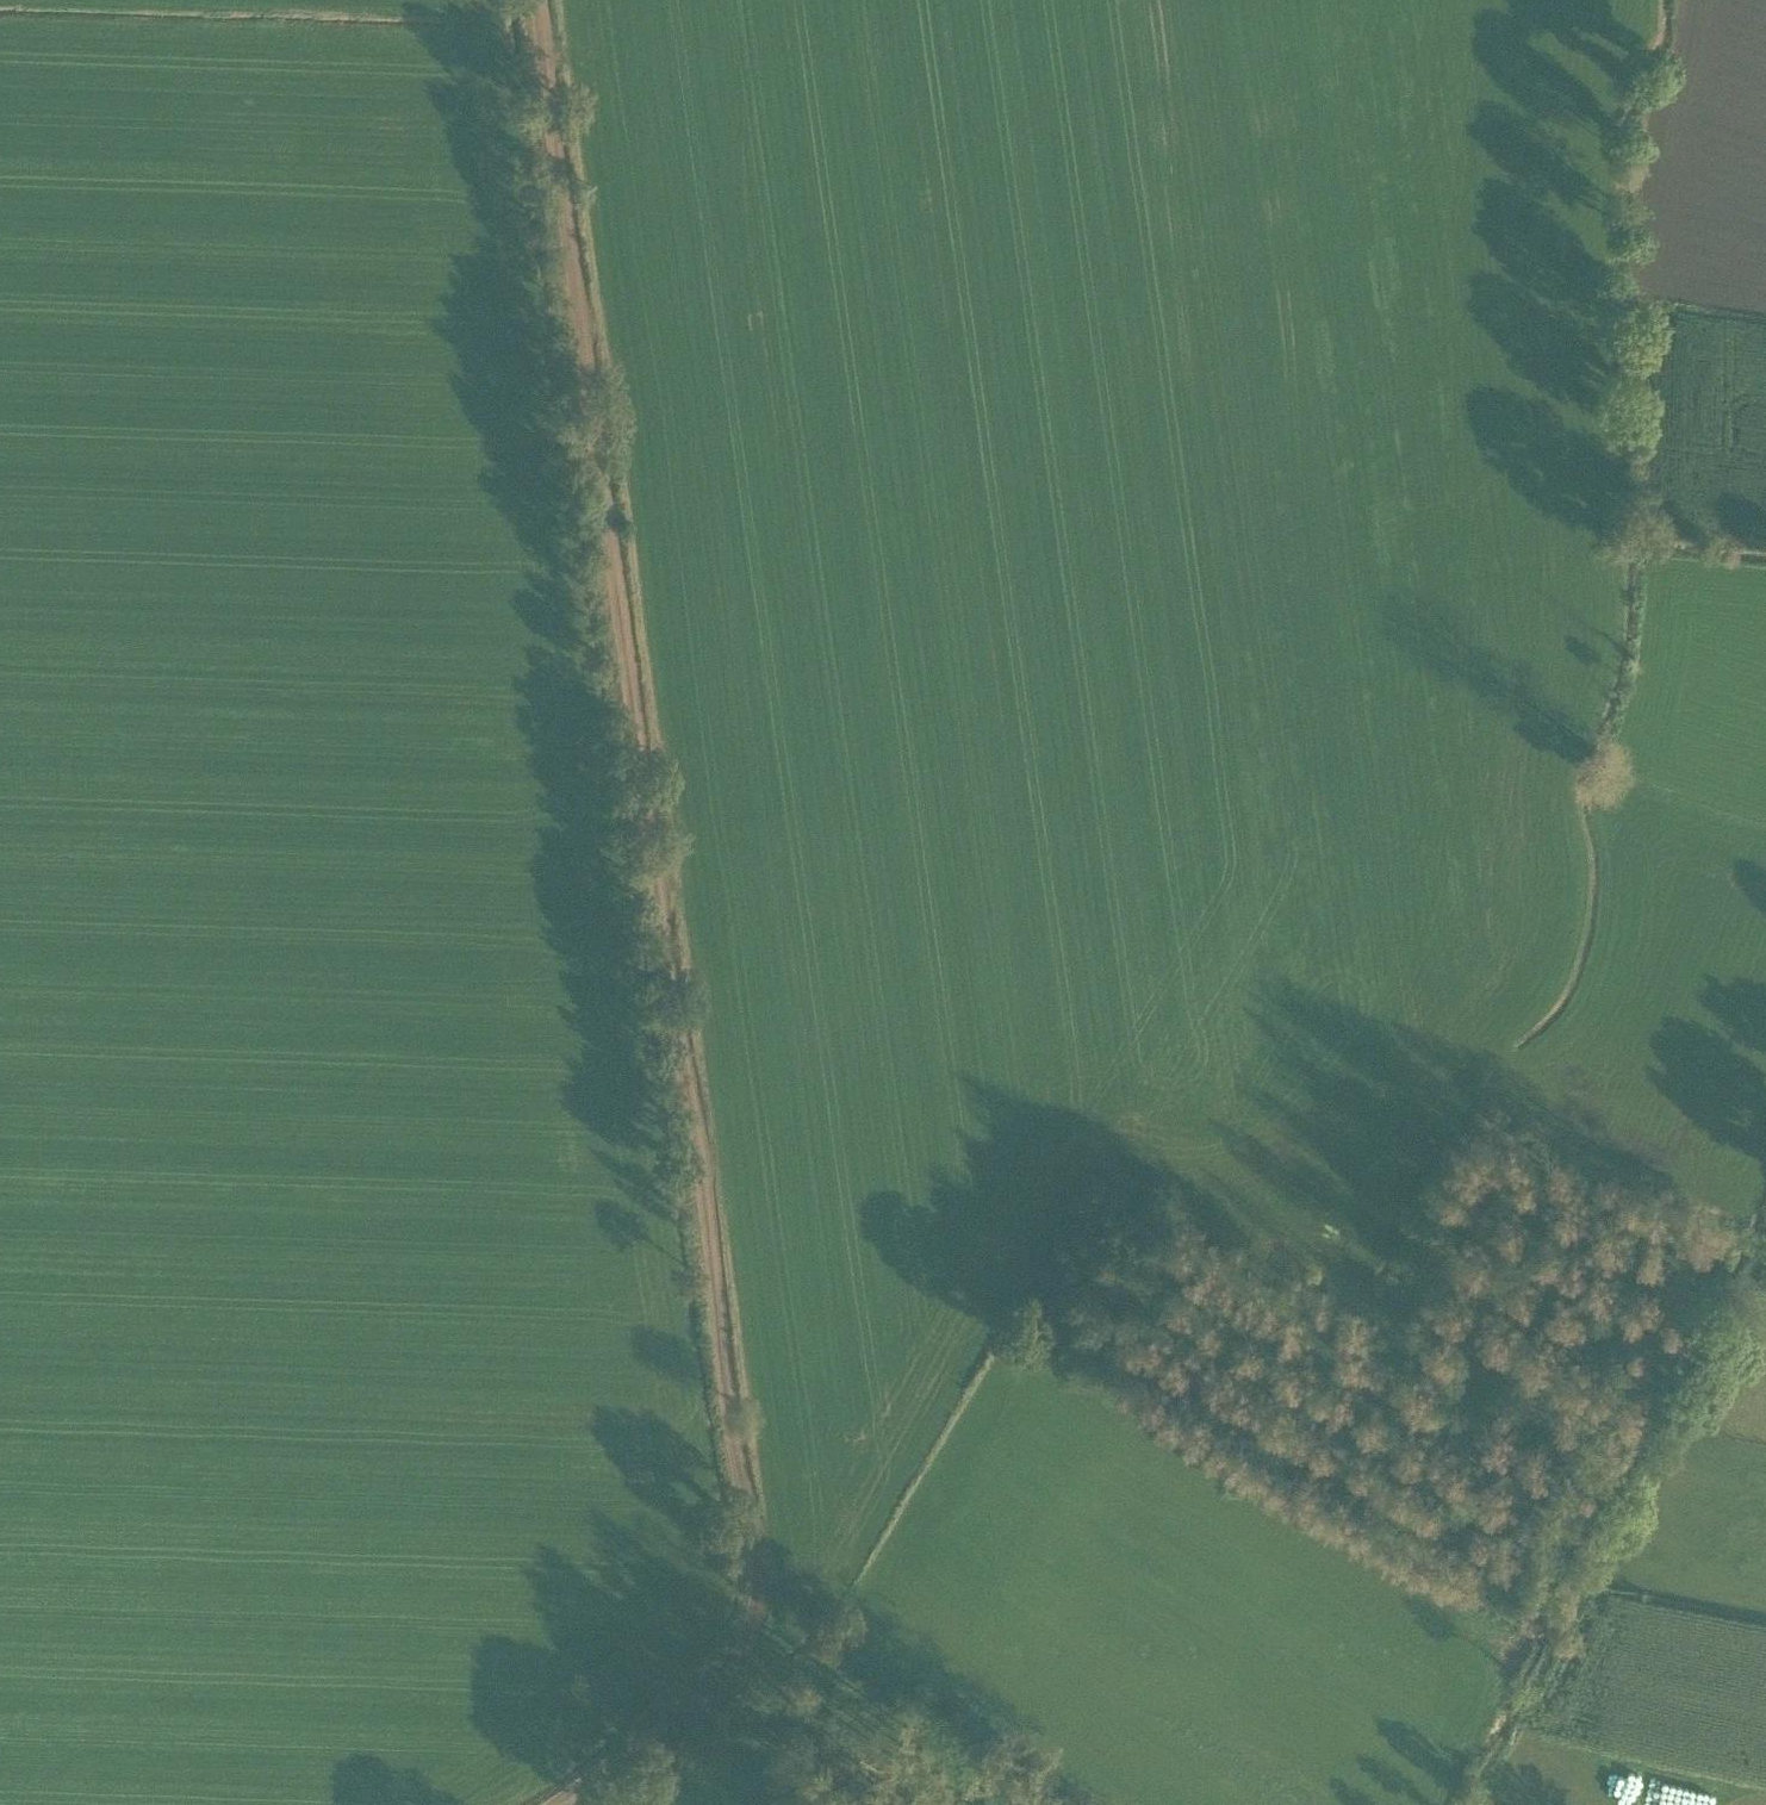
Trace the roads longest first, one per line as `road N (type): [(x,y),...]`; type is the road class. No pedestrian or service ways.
road 1 (track): [(540,0),(767,1595),(706,1665),(581,1775),(532,1804)]

